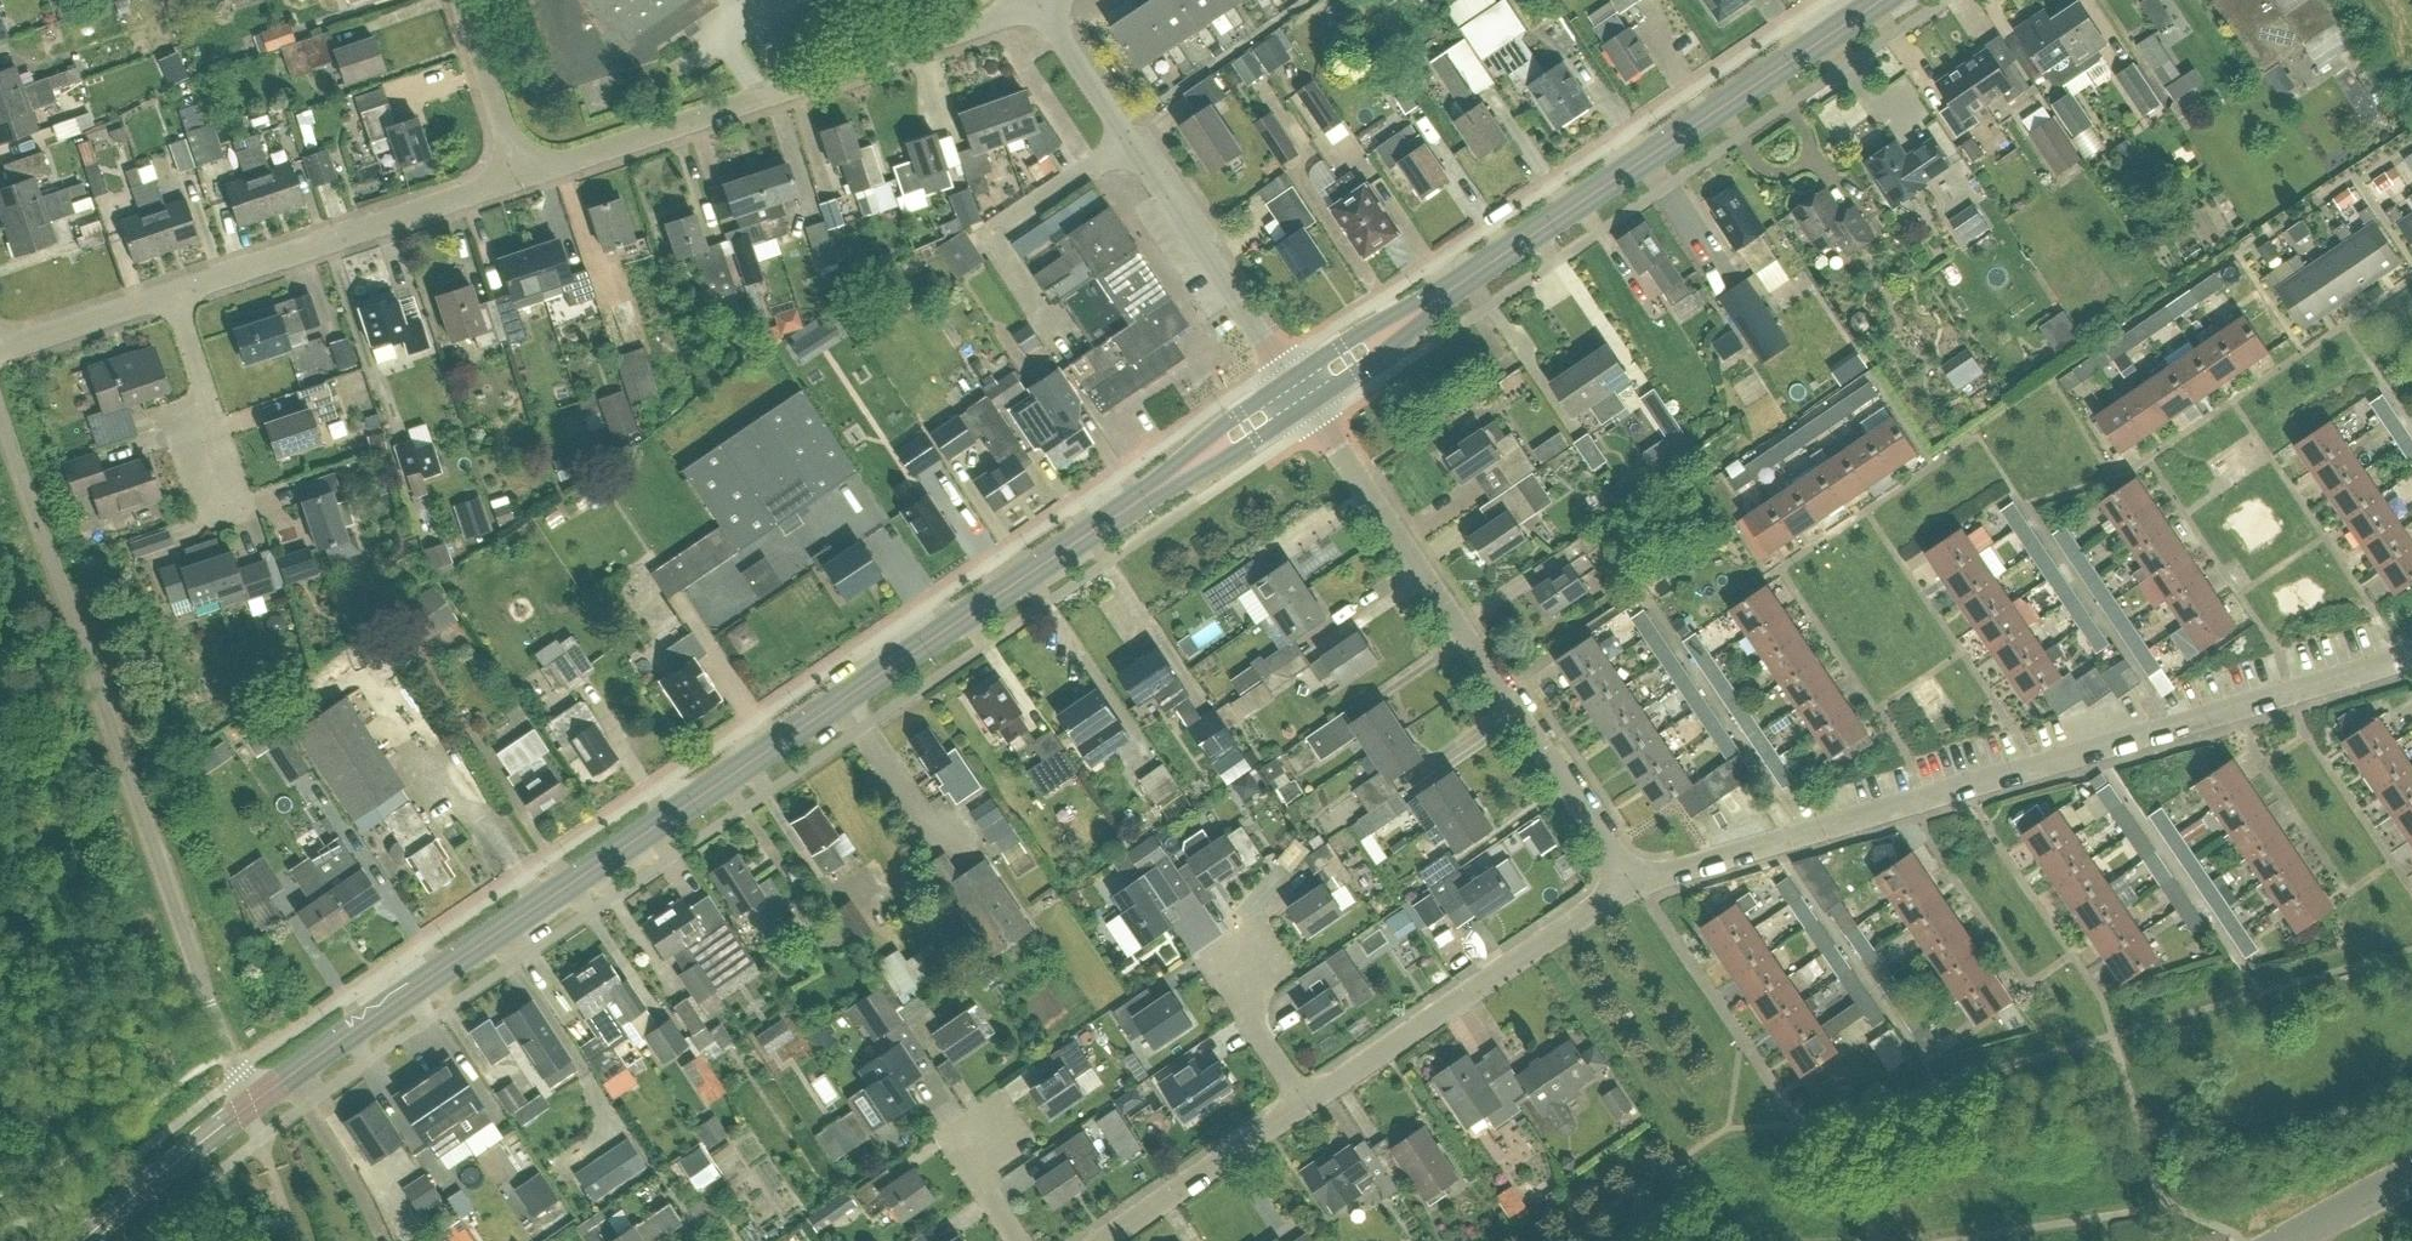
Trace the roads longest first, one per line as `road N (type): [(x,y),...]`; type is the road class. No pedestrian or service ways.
road 1 (secondary): [(248,1109),(1299,390)]
road 2 (residential): [(1633,881),(2411,657)]
road 3 (residential): [(248,1109),(0,412)]
road 4 (secondary): [(1299,390),(1883,0)]
road 5 (residential): [(1633,881),(1299,390)]
road 6 (residential): [(523,172),(1037,1)]
road 7 (residential): [(1299,390),(1037,1)]
road 8 (residential): [(1305,1103),(1633,881)]
road 9 (residential): [(175,294),(523,172)]
road 10 (residential): [(1100,1240),(1305,1103)]
road 11 (secondary): [(88,1240),(248,1109)]
road 12 (residential): [(175,294),(0,351)]
road 13 (residential): [(523,172),(460,0)]
road 14 (residential): [(211,470),(209,395),(175,294)]
road 15 (residential): [(1305,1103),(1241,1008),(1246,955)]
road 16 (unclassified): [(2286,1240),(2411,1180)]
road 17 (residential): [(1020,1240),(986,1190),(989,1130)]

